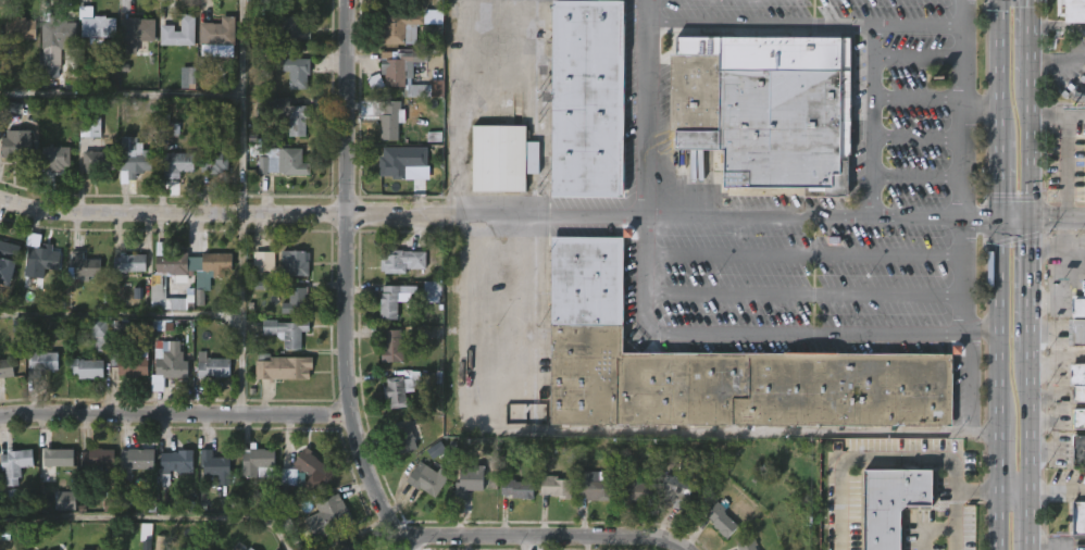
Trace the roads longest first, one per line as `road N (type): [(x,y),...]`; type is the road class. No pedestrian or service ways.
road 1 (residential): [(347,215),(1028,220)]
road 2 (residential): [(408,549),(363,451),(345,364),(349,0)]
road 3 (residential): [(0,417),(353,416)]
road 4 (residential): [(0,200),(117,214),(347,215)]
road 5 (primary): [(1001,218),(1000,549)]
road 6 (residential): [(402,538),(652,539),(683,549)]
road 7 (primary): [(1028,220),(1030,73)]
road 8 (primary): [(1031,491),(1030,352)]
road 9 (primary): [(999,0),(1000,136)]
road 10 (primary): [(1030,352),(1028,220)]

